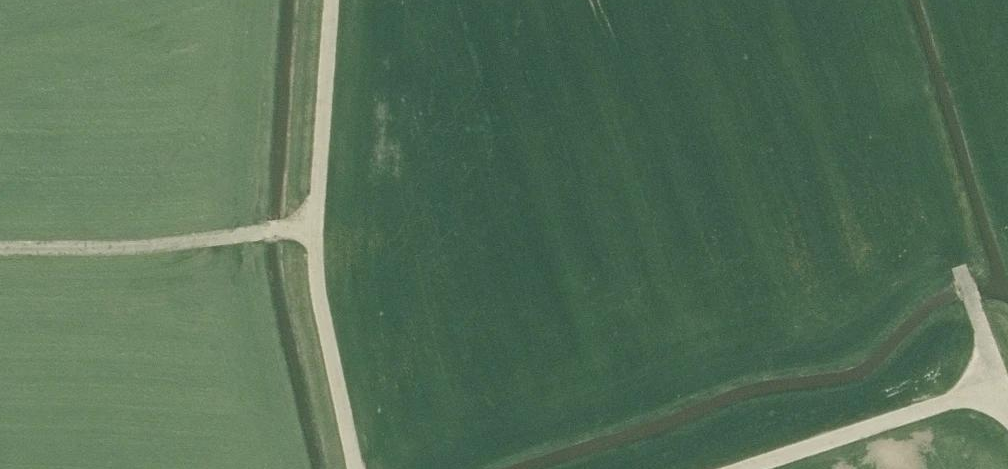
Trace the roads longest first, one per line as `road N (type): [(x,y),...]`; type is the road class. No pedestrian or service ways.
road 1 (track): [(904,94),(1007,400)]
road 2 (track): [(0,249),(315,228)]
road 3 (track): [(745,468),(1000,384)]
road 4 (track): [(315,228),(323,313),(357,468)]
road 5 (track): [(331,0),(315,228)]

